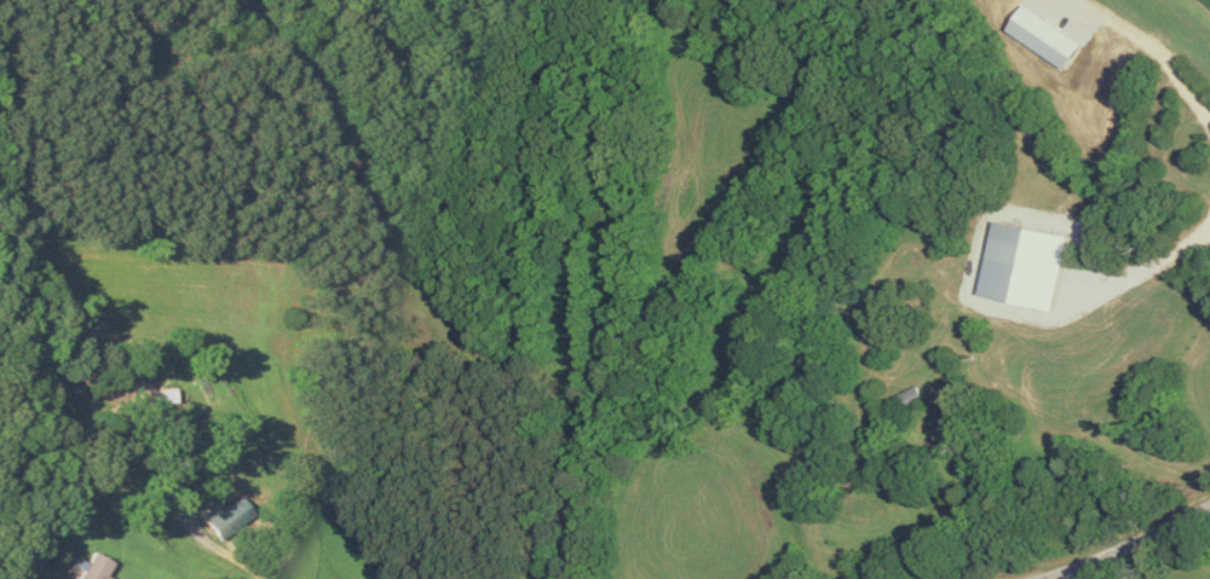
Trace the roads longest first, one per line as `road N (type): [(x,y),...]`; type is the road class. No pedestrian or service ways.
road 1 (tertiary): [(1040,578),(1101,558),(1209,503)]

